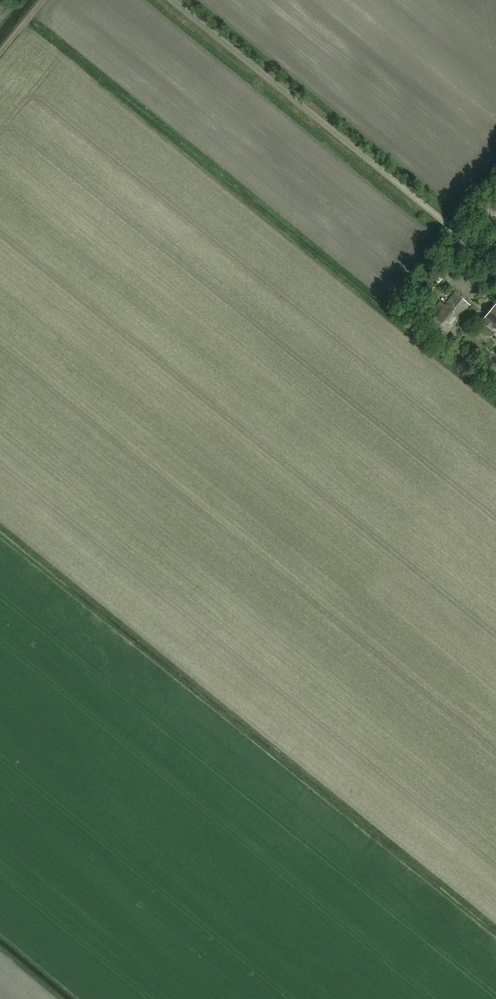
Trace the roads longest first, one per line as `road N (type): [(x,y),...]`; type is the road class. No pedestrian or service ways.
road 1 (unclassified): [(495,263),(173,0)]

